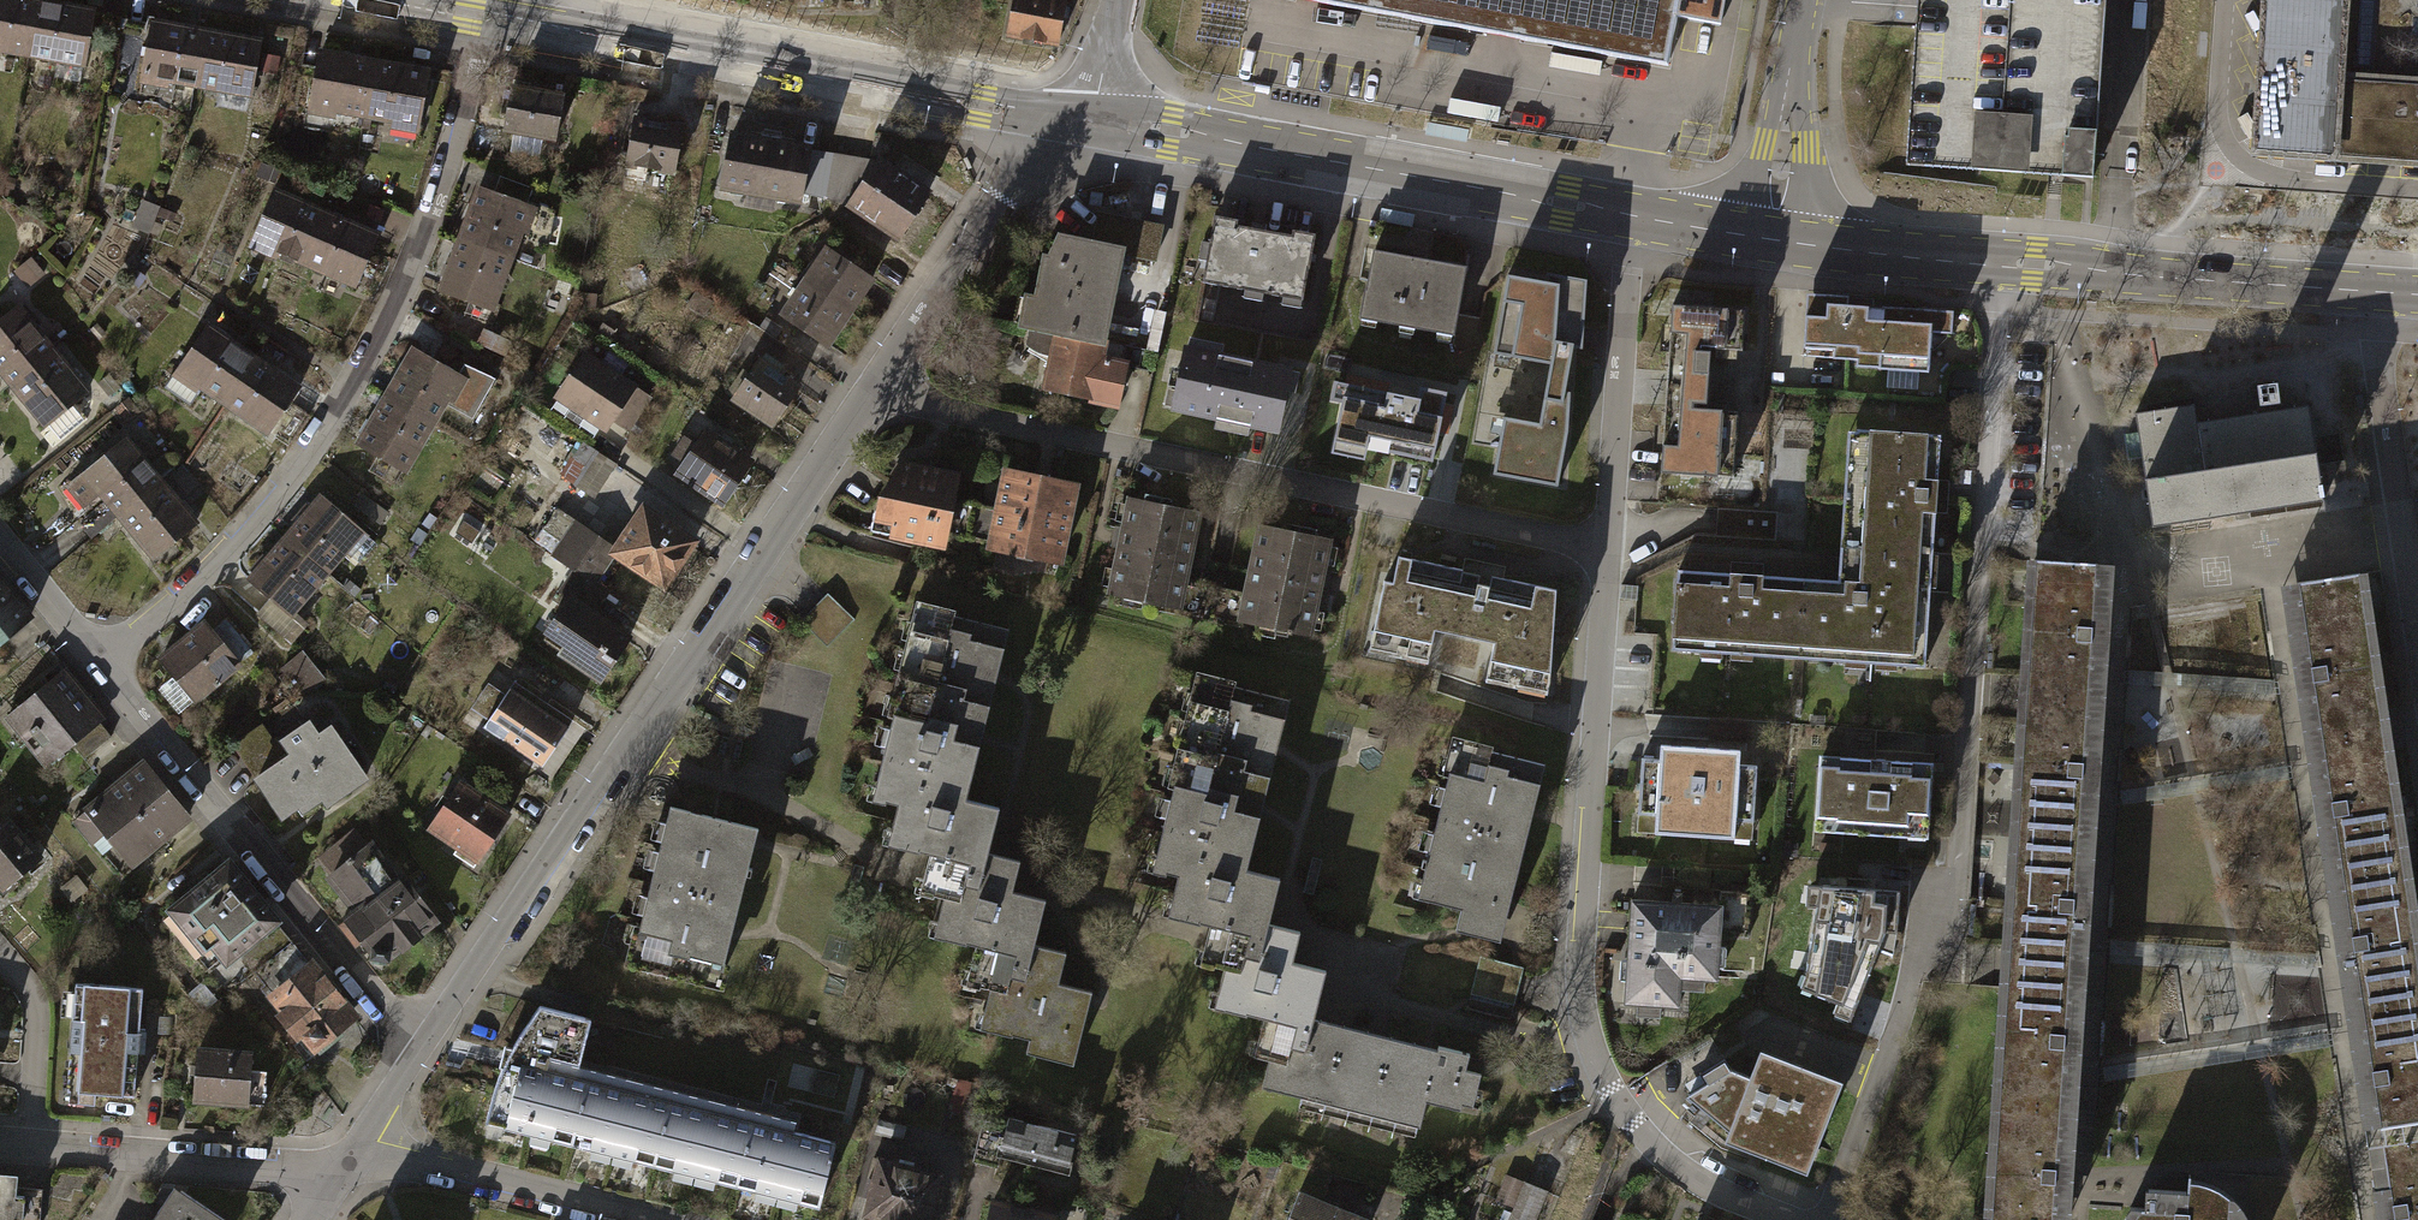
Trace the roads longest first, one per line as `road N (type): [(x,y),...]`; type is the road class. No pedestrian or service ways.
road 1 (residential): [(1824,1219),(1919,959),(1951,901),(1997,258)]
road 2 (residential): [(414,1048),(879,381)]
road 3 (residential): [(1606,548),(1579,977),(1587,1036),(1635,1131),(1714,1191),(1794,1219)]
road 4 (residential): [(101,660),(211,575),(316,448),(355,386),(422,247),(476,49),(496,18)]
road 5 (residential): [(1606,548),(918,402),(879,381)]
road 6 (tertiary): [(1633,212),(1188,134),(1063,121)]
road 7 (tertiary): [(1063,121),(496,18)]
road 8 (residential): [(101,660),(414,1048)]
road 9 (tertiary): [(2380,285),(1997,258)]
road 10 (residential): [(2380,285),(2372,350),(2417,660)]
road 11 (residential): [(1633,212),(1606,548)]
road 12 (residential): [(346,1165),(25,1145)]
road 13 (residential): [(879,381),(1063,121)]
road 14 (residential): [(346,1165),(410,1162),(647,1219)]
road 15 (residential): [(1771,232),(1803,0)]
road 16 (tertiary): [(1997,258),(1771,232)]
road 17 (residential): [(0,956),(26,990),(33,1023),(25,1145)]
road 18 (residential): [(0,537),(101,660)]
road 19 (tertiary): [(1771,232),(1633,212)]
road 20 (residential): [(1063,121),(1089,94),(1118,0)]
road 21 (residential): [(346,1165),(414,1048)]

